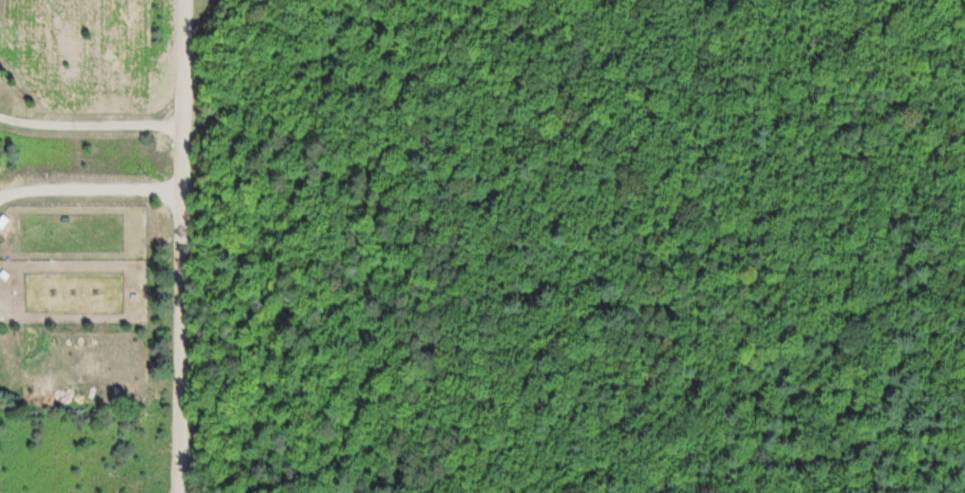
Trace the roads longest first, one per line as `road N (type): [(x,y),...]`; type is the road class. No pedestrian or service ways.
road 1 (residential): [(182,492),(185,0)]

